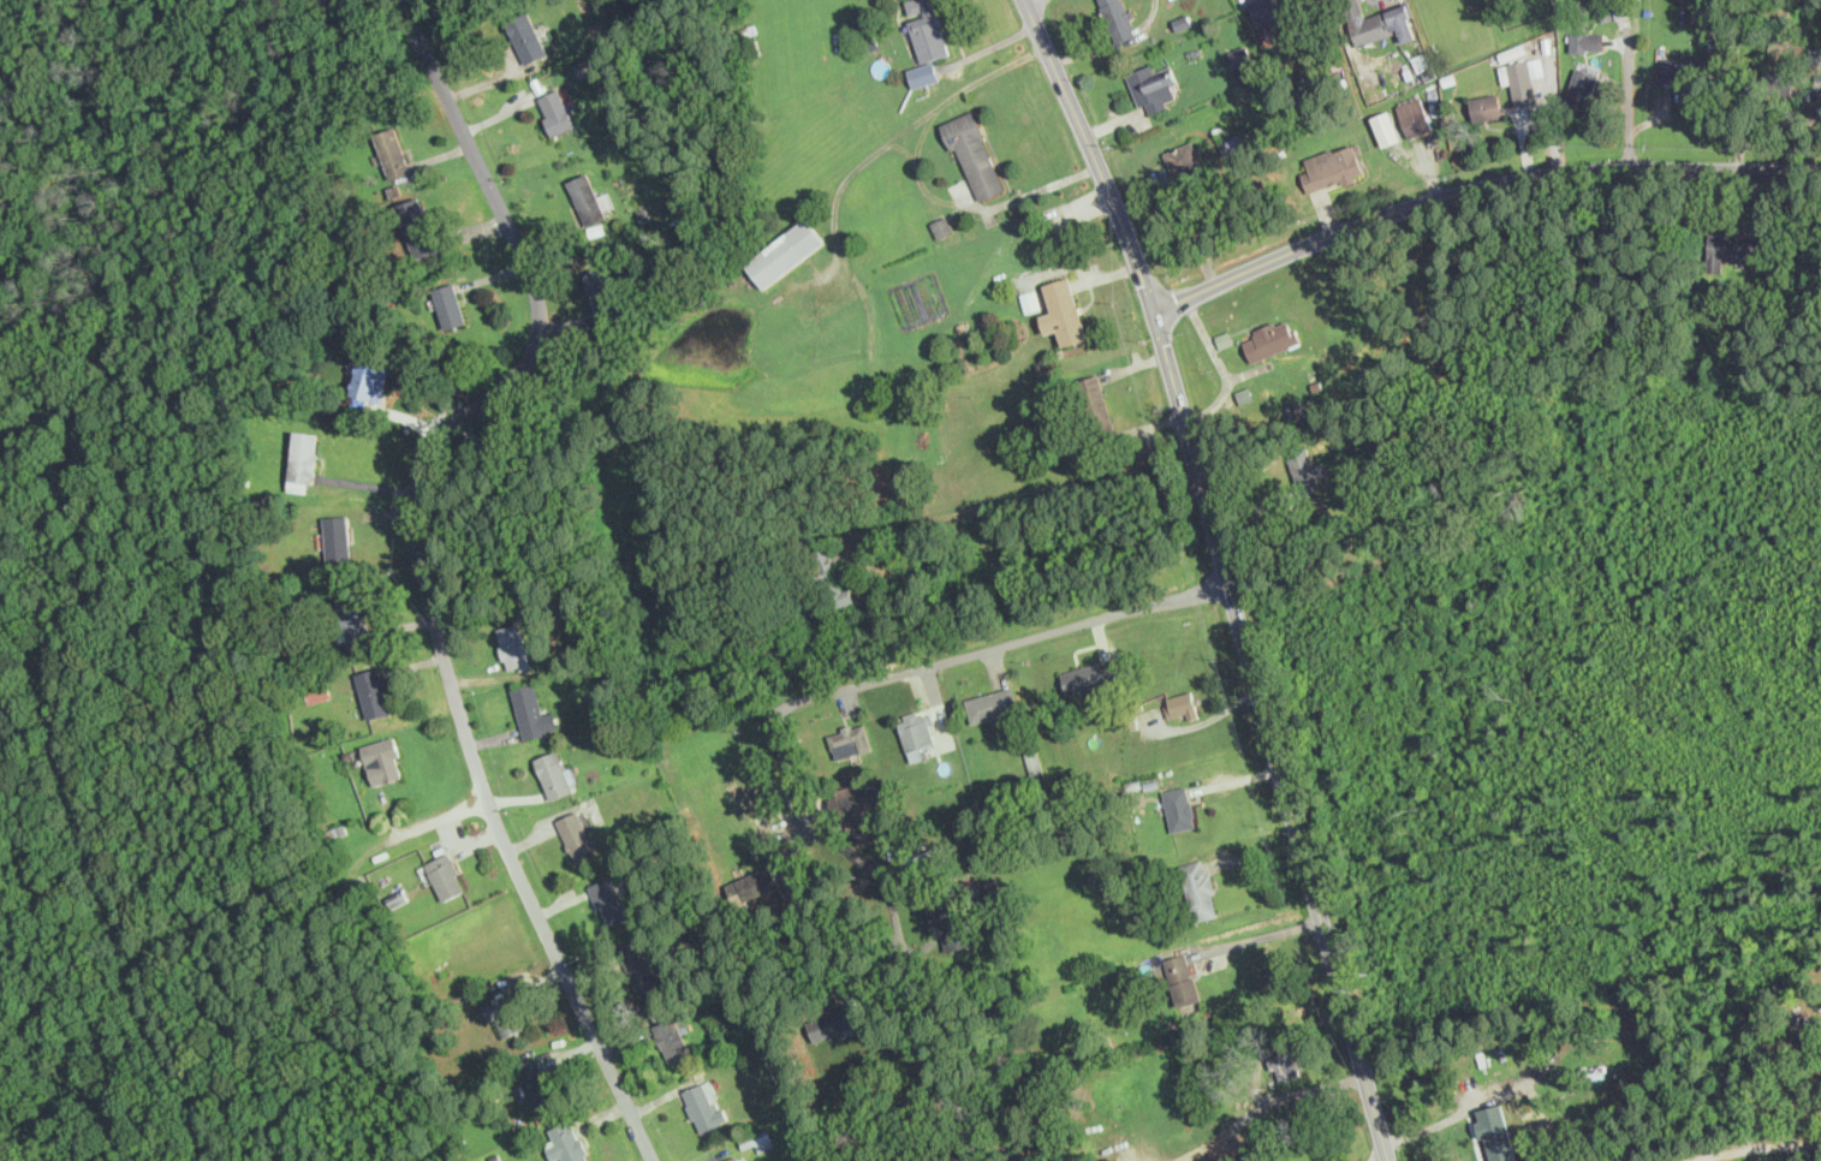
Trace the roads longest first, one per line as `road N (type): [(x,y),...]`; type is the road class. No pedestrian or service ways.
road 1 (residential): [(654,1160),(501,832),(422,568),(416,501),(428,443),(530,361),(540,325),(522,251),(400,0)]
road 2 (secondary): [(1389,1160),(1154,310),(1024,0)]
road 3 (residential): [(923,995),(880,876),(816,836),(778,727),(782,710),(1228,582)]
road 4 (tertiary): [(1820,168),(1535,175),(1367,219),(1154,310)]
road 5 (residential): [(1671,1160),(1722,1147),(1820,1142)]

